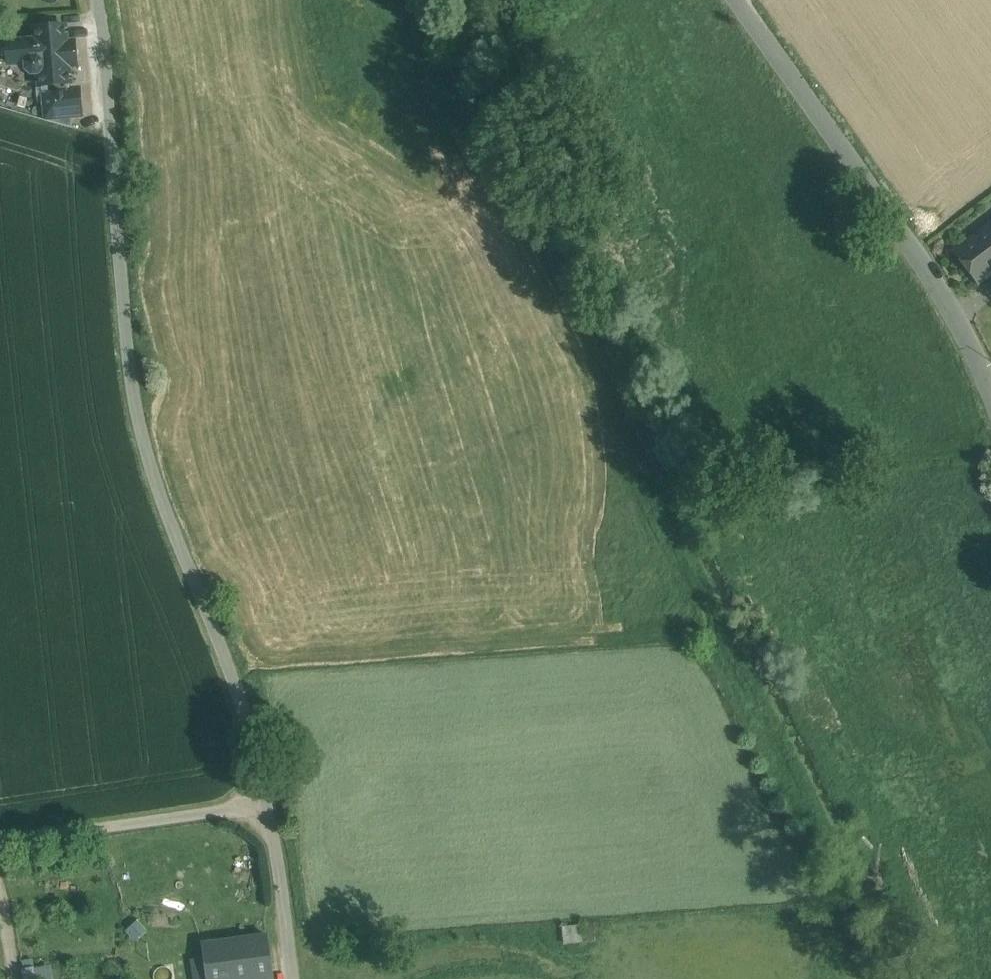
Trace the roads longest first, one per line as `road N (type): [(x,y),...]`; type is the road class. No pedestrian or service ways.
road 1 (unclassified): [(268,806),(233,667),(140,432),(97,0)]
road 2 (tertiary): [(990,390),(881,199),(737,0)]
road 3 (unclassified): [(268,806),(0,842)]
road 4 (unclassified): [(293,978),(268,806)]

